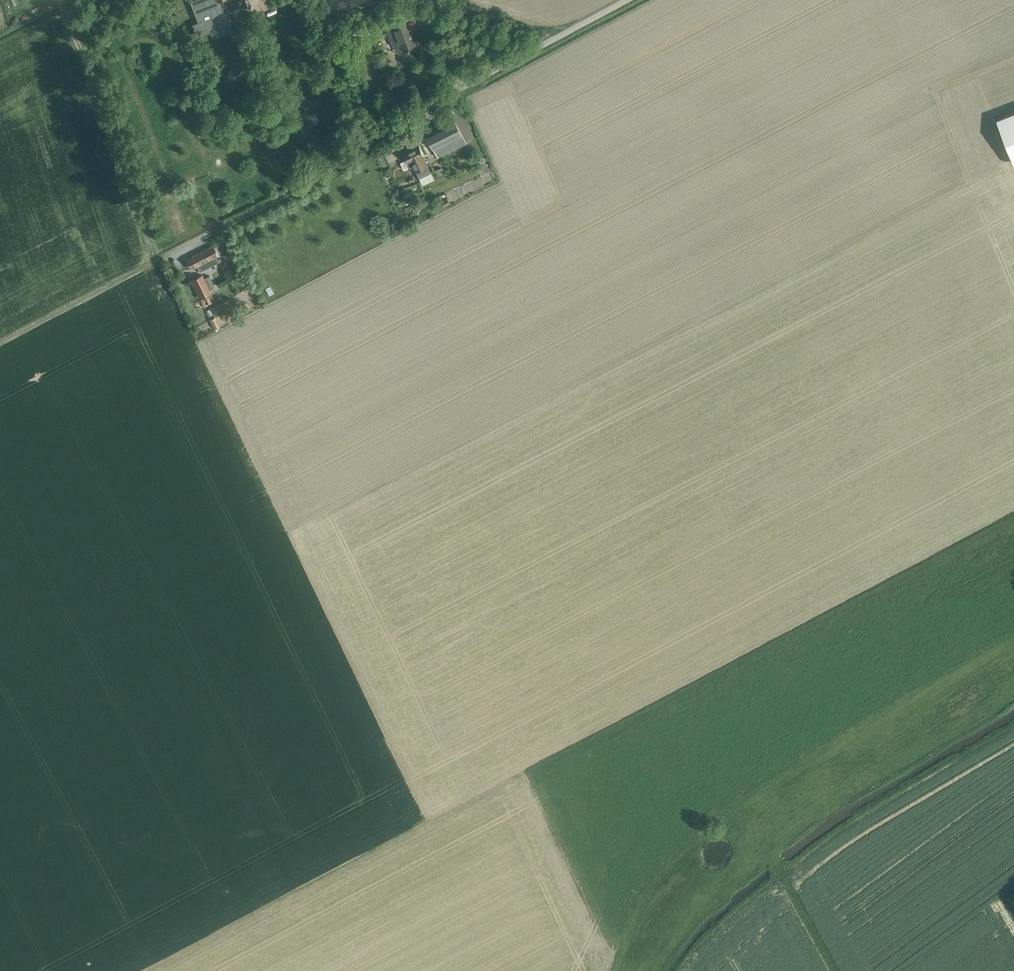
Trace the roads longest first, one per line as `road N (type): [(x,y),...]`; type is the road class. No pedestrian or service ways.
road 1 (unclassified): [(627,0),(355,143),(314,177),(161,258)]
road 2 (track): [(0,343),(161,258)]

